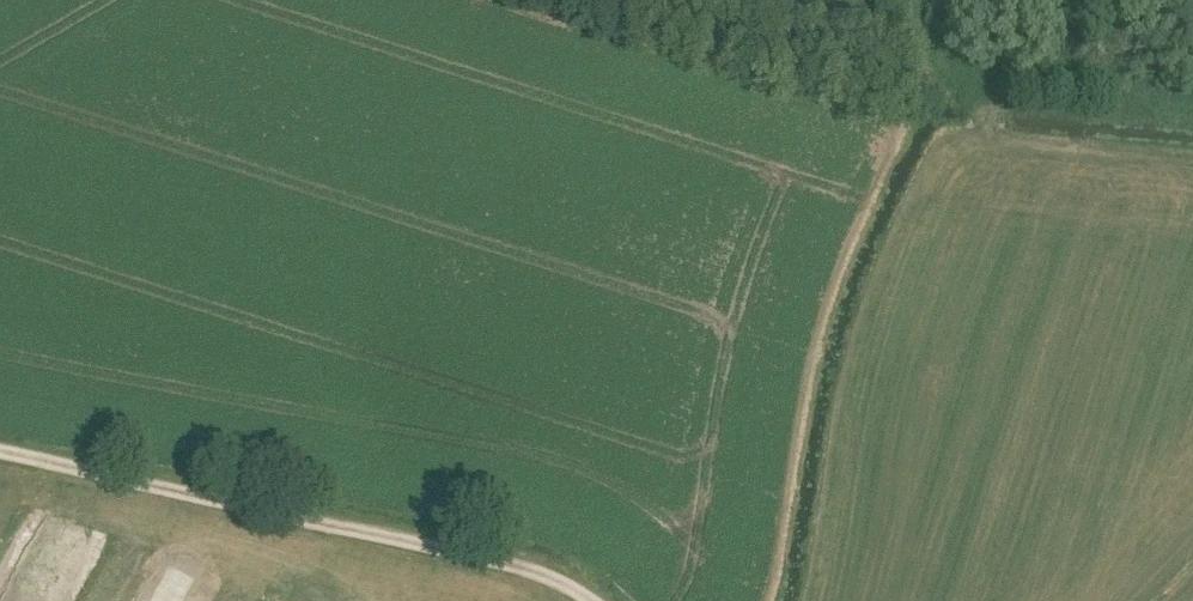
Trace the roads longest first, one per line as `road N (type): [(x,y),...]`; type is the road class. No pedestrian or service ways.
road 1 (track): [(0,454),(531,568),(588,600)]

